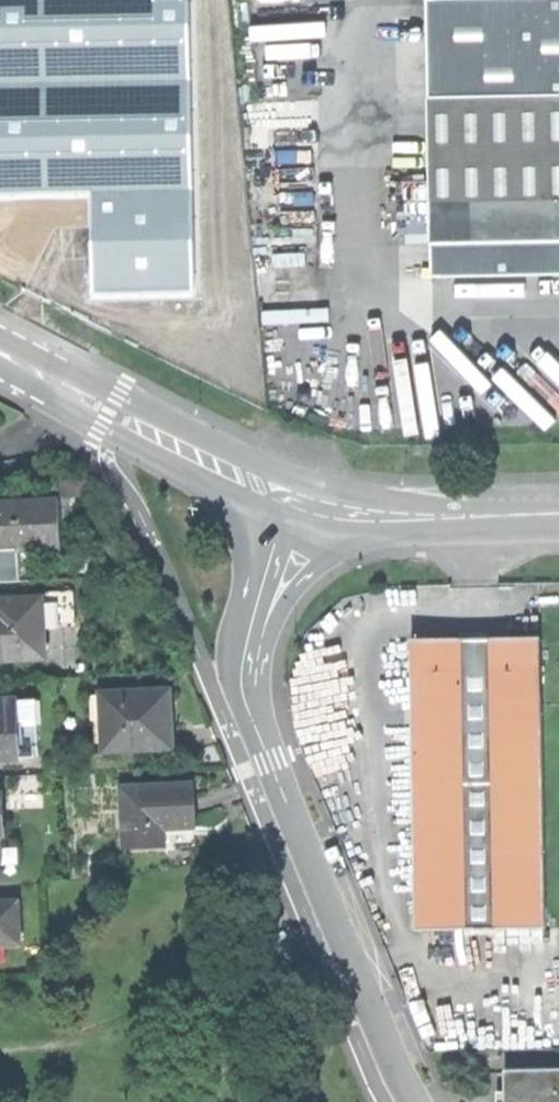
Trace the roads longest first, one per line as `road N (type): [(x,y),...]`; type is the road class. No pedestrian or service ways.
road 1 (unclassified): [(416,1101),(237,691)]
road 2 (unclassified): [(295,500),(0,351)]
road 3 (unclassified): [(558,512),(365,514),(295,500)]
road 4 (unclassified): [(295,500),(238,650),(237,691)]

